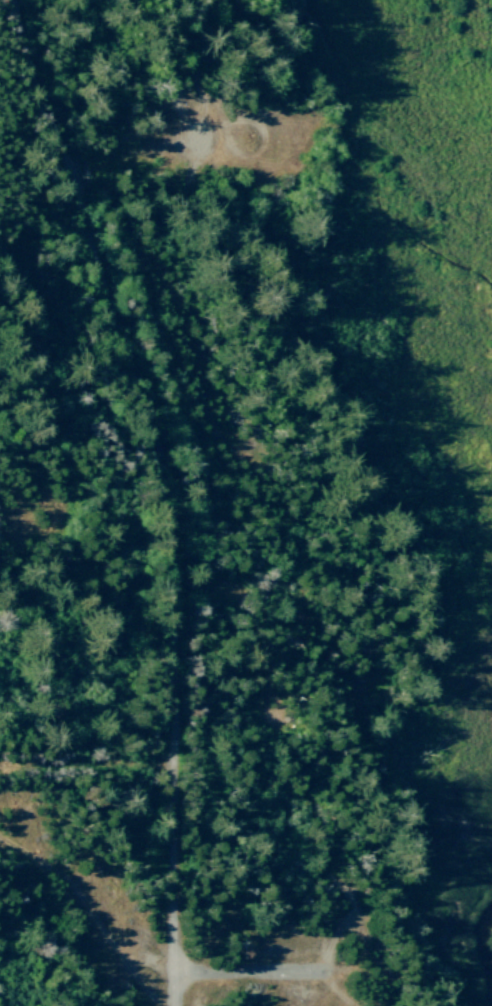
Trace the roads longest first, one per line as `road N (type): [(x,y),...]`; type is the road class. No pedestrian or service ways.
road 1 (residential): [(178,1005),(176,491),(16,0)]
road 2 (residential): [(179,767),(0,769)]
road 3 (residential): [(178,974),(328,971)]
road 4 (residential): [(77,180),(199,139)]

